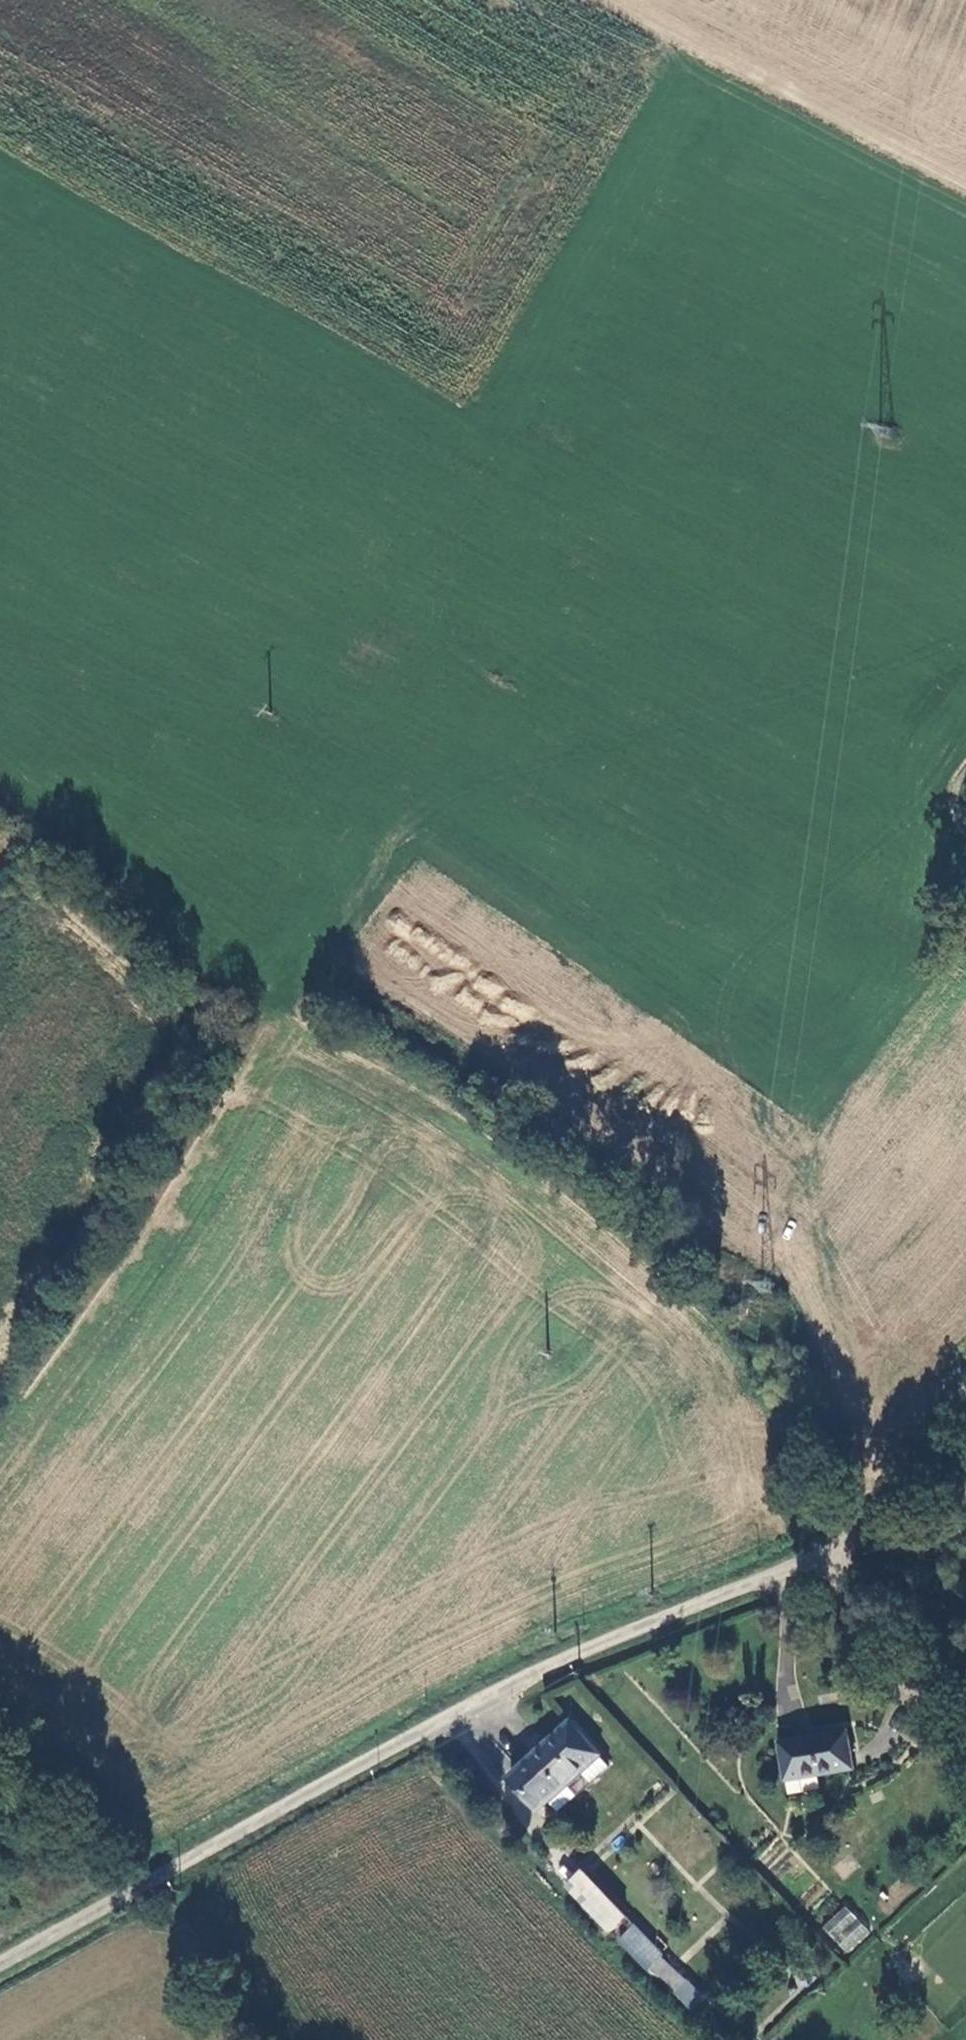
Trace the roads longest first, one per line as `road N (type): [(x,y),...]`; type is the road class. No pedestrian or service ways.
road 1 (unclassified): [(0,1958),(422,1725),(827,1551)]
road 2 (track): [(827,1551),(876,1628),(965,1734)]
road 3 (track): [(827,1551),(965,1390)]

